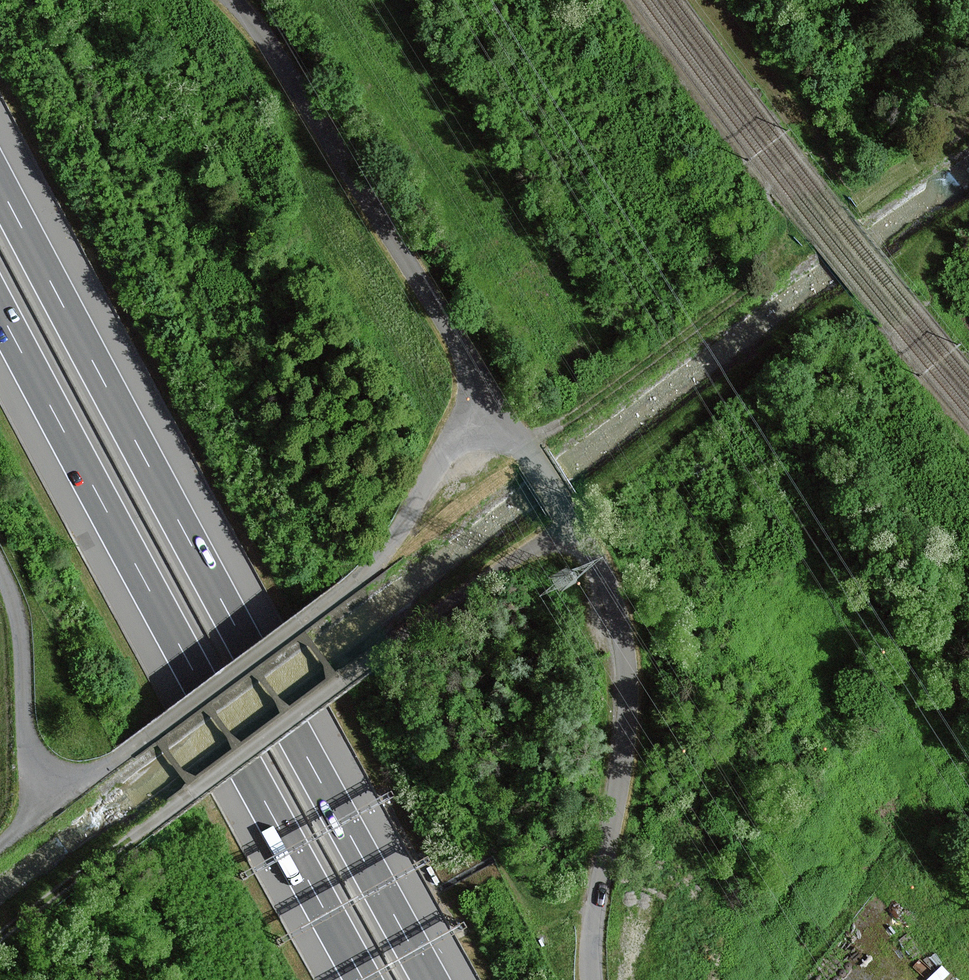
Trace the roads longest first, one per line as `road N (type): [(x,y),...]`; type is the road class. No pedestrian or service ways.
road 1 (track): [(0,937),(812,333)]
road 2 (motorway): [(431,979),(0,185)]
road 3 (motorway): [(0,311),(364,979)]
road 4 (unclassified): [(38,819),(357,580),(387,548),(486,399)]
road 5 (unclassified): [(486,399),(567,514),(610,595),(625,661),(627,721),(591,979)]
road 6 (unclassified): [(231,0),(293,78),(486,399)]
road 7 (track): [(530,458),(544,437),(783,257)]
road 8 (unclassified): [(0,572),(19,618),(38,819)]

